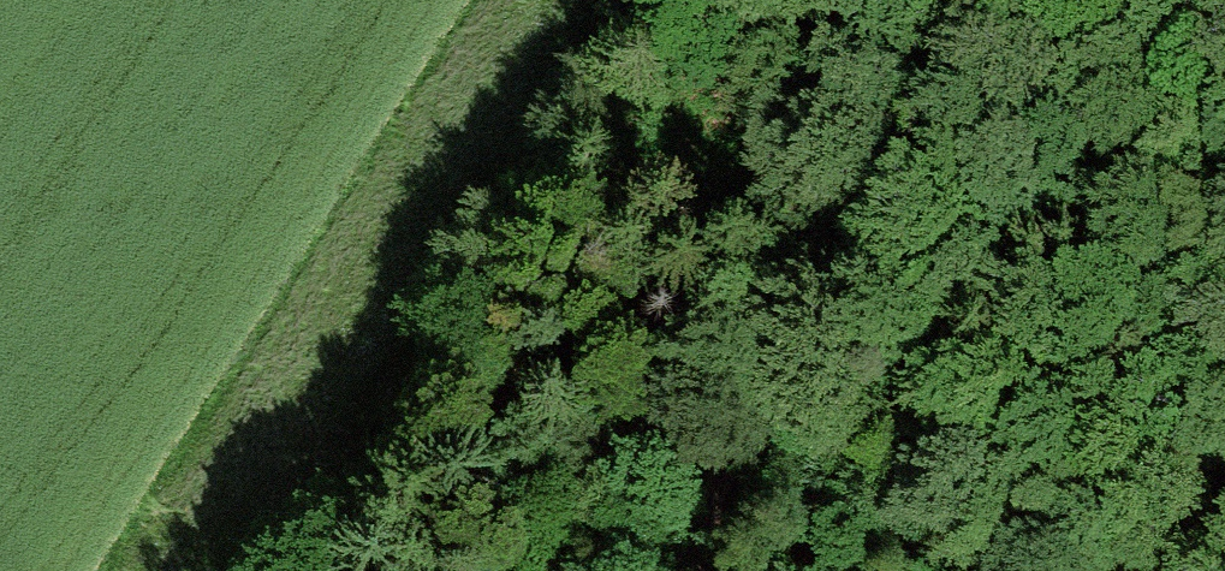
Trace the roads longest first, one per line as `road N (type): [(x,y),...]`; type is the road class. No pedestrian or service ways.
road 1 (motorway): [(73,570),(1095,0)]
road 2 (unclassified): [(945,0),(717,475),(684,570)]
road 3 (motorway): [(195,0),(0,108)]

